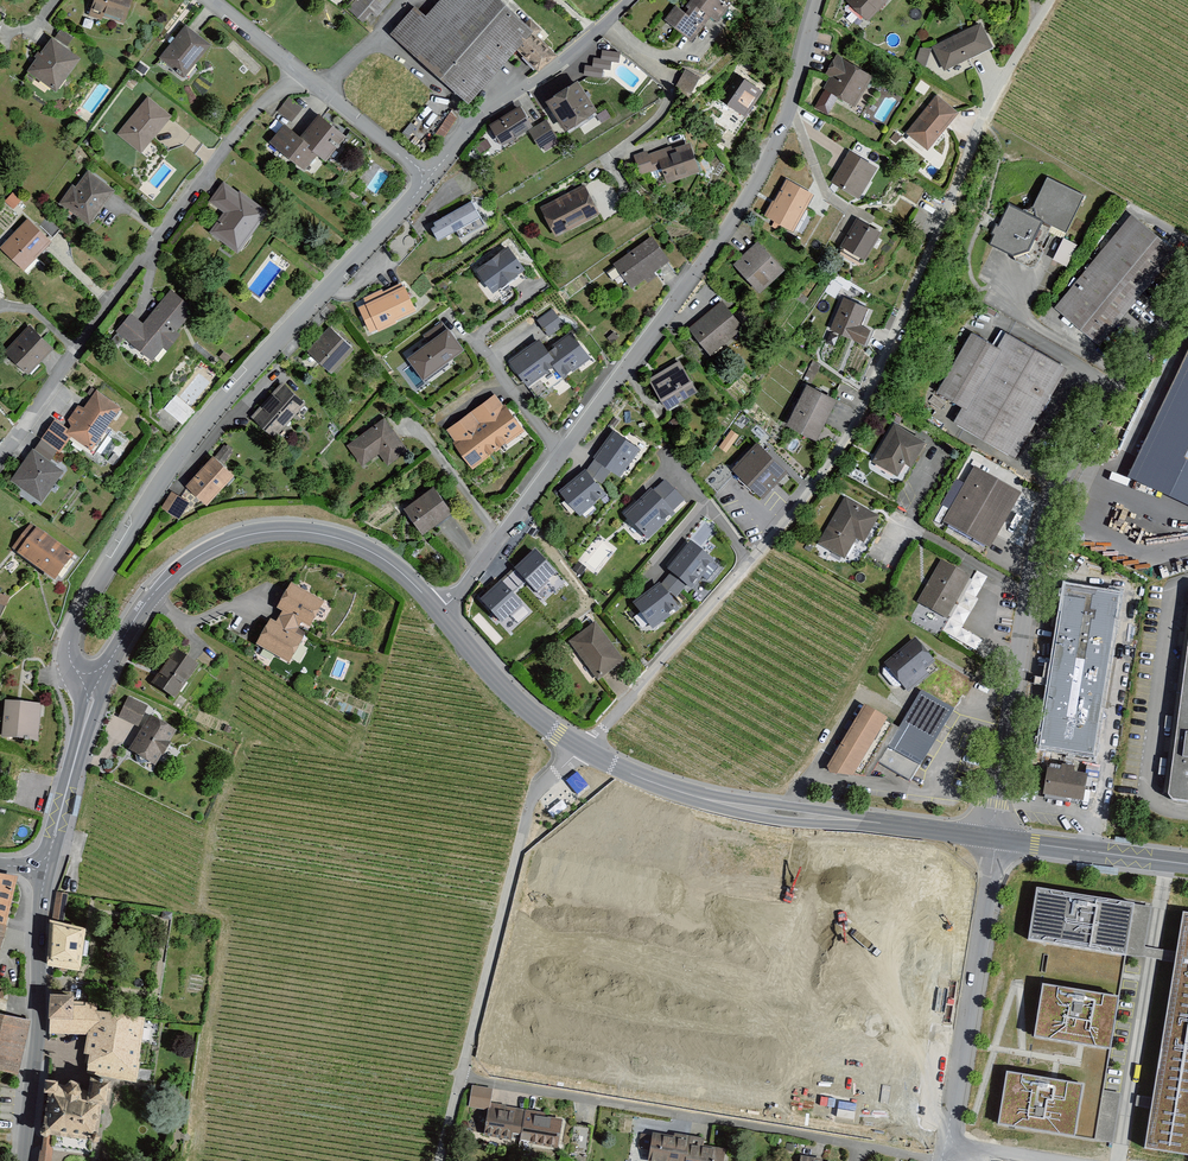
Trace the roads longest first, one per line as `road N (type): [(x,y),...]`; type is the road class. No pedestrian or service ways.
road 1 (residential): [(580,749),(786,524),(833,458),(882,371),(980,123),(1054,0)]
road 2 (residential): [(822,0),(760,173),(440,611)]
road 3 (residential): [(96,685),(70,661),(73,631),(200,427),(427,180)]
road 4 (residential): [(997,840),(1011,690),(1062,463),(1187,303)]
road 5 (residential): [(458,1076),(941,1159)]
road 6 (residential): [(303,74),(257,115),(0,457)]
road 7 (residential): [(96,685),(164,582),(244,536),(293,531),(351,542),(406,577),(440,611)]
road 8 (residential): [(580,749),(630,776),(725,806),(997,840)]
road 9 (residential): [(458,1076),(533,797),(580,749)]
road 10 (residential): [(945,1143),(997,840)]
road 11 (residential): [(26,1160),(46,867)]
road 12 (residential): [(427,180),(517,92),(630,0)]
road 13 (residential): [(1157,915),(1117,1160)]
road 14 (residential): [(440,611),(529,710),(580,749)]
road 15 (unclassified): [(997,840),(1187,865)]
road 16 (residential): [(46,867),(96,685)]
road 17 (residential): [(328,93),(427,180)]
road 18 (residential): [(416,0),(328,93)]
road 19 (residential): [(206,0),(303,74)]

